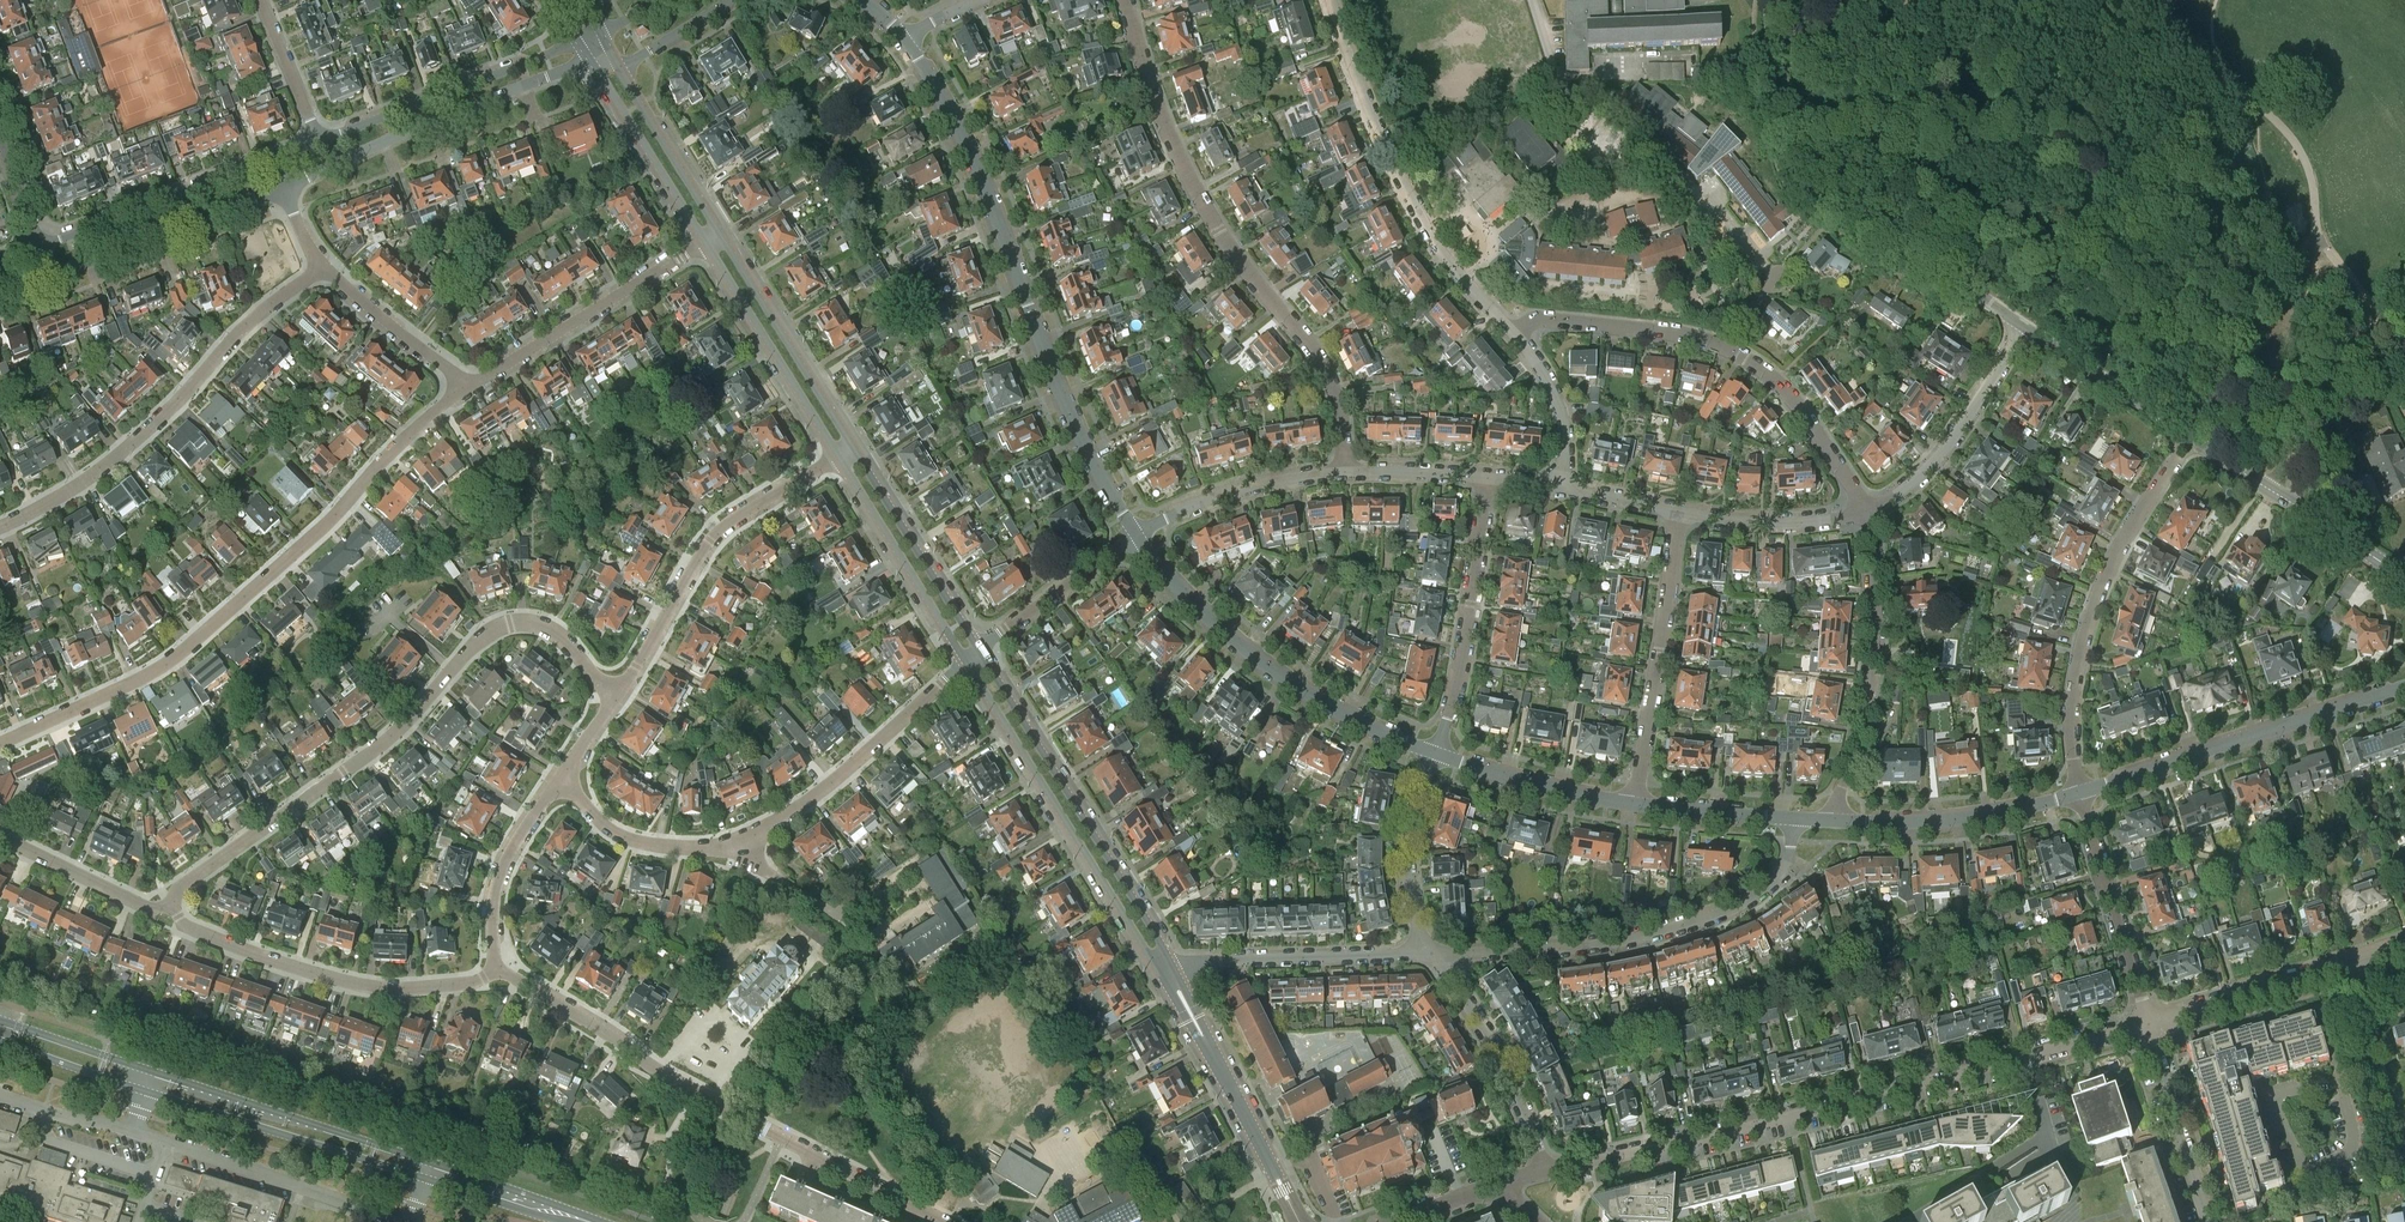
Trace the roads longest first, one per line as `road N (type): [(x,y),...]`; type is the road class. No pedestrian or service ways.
road 1 (residential): [(0,744),(174,659),(317,534),(467,385)]
road 2 (residential): [(172,905),(186,882),(414,724),(490,631),(517,622),(551,630),(611,689)]
road 3 (residential): [(1136,536),(1077,429),(966,143),(906,39)]
road 4 (residential): [(1347,470),(1325,368),(1210,221),(1164,126),(1127,0)]
road 5 (residential): [(938,1221),(663,1074),(497,970)]
road 6 (residential): [(1545,1172),(2025,1055)]
road 7 (secondary): [(2404,579),(2026,328)]
road 8 (secondary): [(2026,328),(1850,207),(1812,171),(1783,95),(1770,0)]
road 9 (track): [(2374,346),(2354,283),(2316,230),(2312,182),(2297,145),(2150,0)]
road 10 (residential): [(1434,955),(1602,946),(1671,930),(1750,900),(1774,880),(1787,865),(1794,819)]
road 11 (residential): [(0,528),(103,467),(259,315),(321,268)]
road 12 (residential): [(1514,332),(1439,248),(1418,212),(1331,0)]
road 13 (residential): [(1434,754),(1332,709),(1255,658),(1136,536)]
road 14 (tertiary): [(1173,965),(979,651)]
road 15 (tertiary): [(965,665),(1158,969)]
road 16 (residential): [(2079,793),(2071,726),(2079,653),(2110,567),(2172,463)]
road 17 (residential): [(497,970),(467,983),(360,986),(189,928),(172,905)]
road 18 (residential): [(2079,793),(2404,686)]
road 19 (residential): [(611,689),(634,671),(730,525),(839,459)]
road 20 (tertiary): [(284,186),(592,64)]
road 21 (residential): [(1830,822),(1856,749),(1873,658),(1862,515)]
road 22 (residential): [(1632,805),(1679,512)]
road 23 (primary): [(147,1092),(426,1178)]
road 24 (primary): [(431,1163),(154,1072)]
road 25 (residential): [(405,1221),(132,1134)]
road 26 (residential): [(1434,754),(1453,700),(1487,479)]
road 27 (tertiary): [(578,41),(319,143)]
road 28 (residential): [(467,385),(704,242)]
road 29 (residential): [(757,841),(965,665)]
road 30 (track): [(2316,230),(2290,338),(2273,491)]
road 31 (residential): [(1173,965),(1434,955)]
road 32 (tertiary): [(854,450),(718,231)]
road 33 (tertiary): [(704,242),(839,459)]
road 34 (residential): [(1862,515),(1938,459),(2026,328)]
road 35 (residential): [(2079,793),(1971,819),(1830,822)]
road 36 (tertiary): [(275,160),(39,248)]
road 37 (tertiary): [(50,276),(284,186)]
road 38 (residential): [(1916,1221),(2051,1145),(2025,1055)]
road 39 (residential): [(1545,1172),(1497,1056),(1434,955)]
road 40 (residential): [(2150,1026),(2079,793)]
road 41 (tertiary): [(839,459),(965,665)]
road 42 (tertiary): [(979,651),(854,450)]
road 43 (residential): [(1862,515),(1841,468),(1779,382),(1718,345)]
road 44 (residential): [(1136,536),(1256,485),(1347,470)]
road 45 (residential): [(757,841),(726,851),(645,843),(612,832),(563,778)]
road 46 (residential): [(2150,1026),(2355,960)]
road 47 (residential): [(497,970),(493,914),(499,876),(563,778)]
road 48 (tertiary): [(592,64),(704,242)]
road 49 (residential): [(1434,955),(1417,929),(1407,861),(1434,754)]
road 50 (residential): [(1718,345),(1552,320),(1514,332)]
road 51 (residential): [(1632,805),(1434,754)]
road 52 (residential): [(2210,1221),(2150,1026)]
road 53 (residential): [(979,651),(1136,536)]
road 54 (tertiary): [(718,231),(619,68)]
road 55 (residential): [(172,905),(149,909),(0,837)]
road 56 (residential): [(467,385),(321,268)]
road 57 (residential): [(1679,512),(1753,524),(1862,515)]
road 58 (tertiary): [(1300,1221),(1214,1063)]
road 59 (residential): [(1565,490),(1565,422),(1514,332)]
road 60 (primary): [(426,1178),(547,1219),(585,1221)]
road 61 (primary): [(585,1221),(431,1163)]
road 62 (residential): [(1794,819),(1632,805)]
road 63 (primary): [(154,1072),(0,1021)]
road 64 (primary): [(0,1041),(147,1092)]
road 65 (residential): [(319,143),(261,0)]
road 66 (residential): [(1347,470),(1487,479)]
road 67 (residential): [(132,1134),(0,1095)]
road 68 (residential): [(619,68),(733,0)]
road 69 (residential): [(2025,1055),(2150,1026)]

